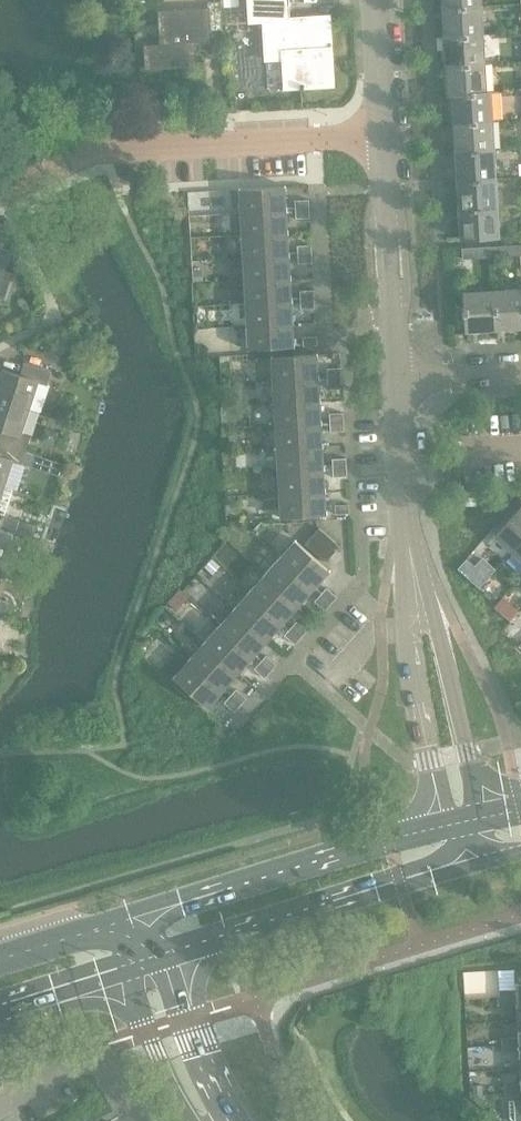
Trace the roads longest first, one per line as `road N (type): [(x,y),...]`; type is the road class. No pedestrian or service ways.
road 1 (residential): [(28,182),(107,150),(384,136)]
road 2 (secondary): [(445,821),(135,912)]
road 3 (secondary): [(168,959),(473,865)]
road 4 (tertiary): [(408,533),(409,630),(445,821)]
road 5 (tertiary): [(482,812),(408,533)]
road 6 (tertiary): [(398,378),(384,136)]
road 7 (residential): [(0,1106),(95,1057),(108,1064),(140,1120)]
road 8 (tertiary): [(229,1120),(168,959)]
road 9 (tertiary): [(129,970),(167,1081),(192,1120)]
road 10 (tertiary): [(408,533),(398,378)]
road 11 (secondary): [(135,912),(0,960)]
road 12 (tertiary): [(384,136),(377,0)]
road 13 (secondary): [(0,1013),(129,970)]
road 14 (residential): [(398,378),(520,372)]

